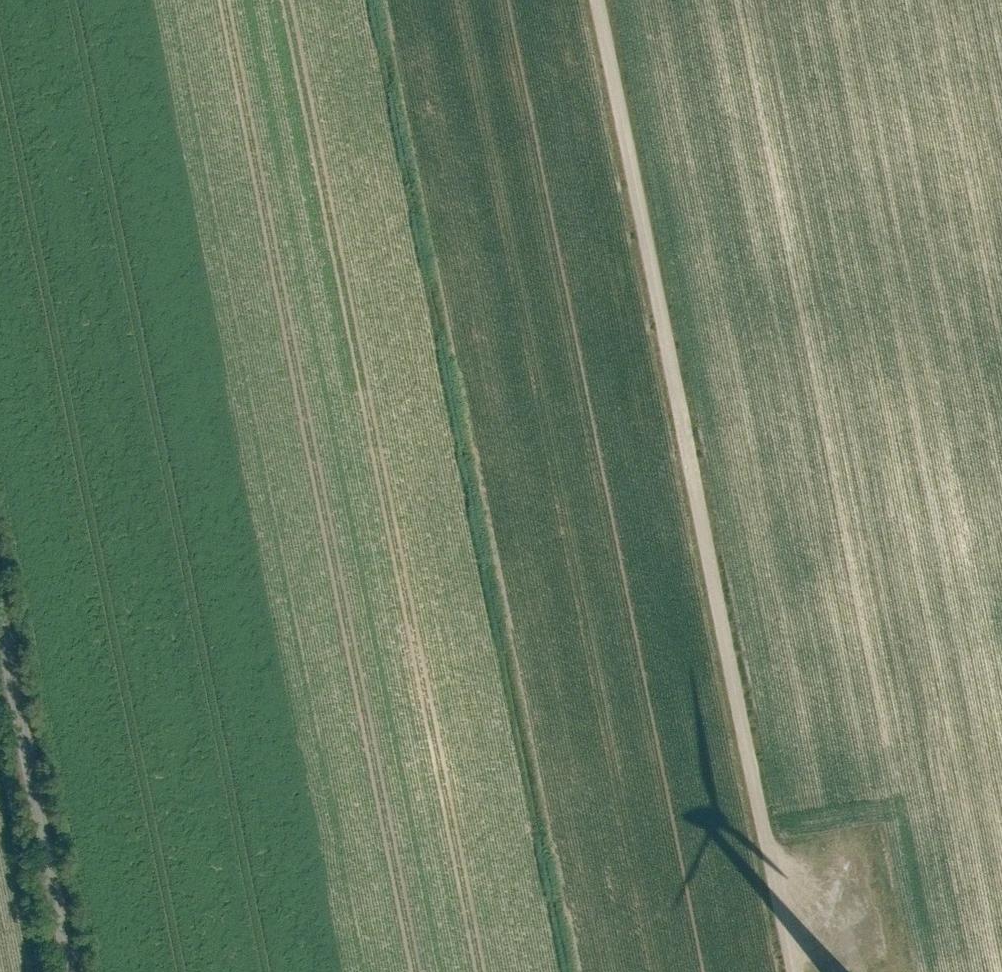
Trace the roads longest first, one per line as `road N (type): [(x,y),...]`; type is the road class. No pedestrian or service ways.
road 1 (track): [(594,0),(788,971)]
road 2 (unclassified): [(74,971),(0,605)]

